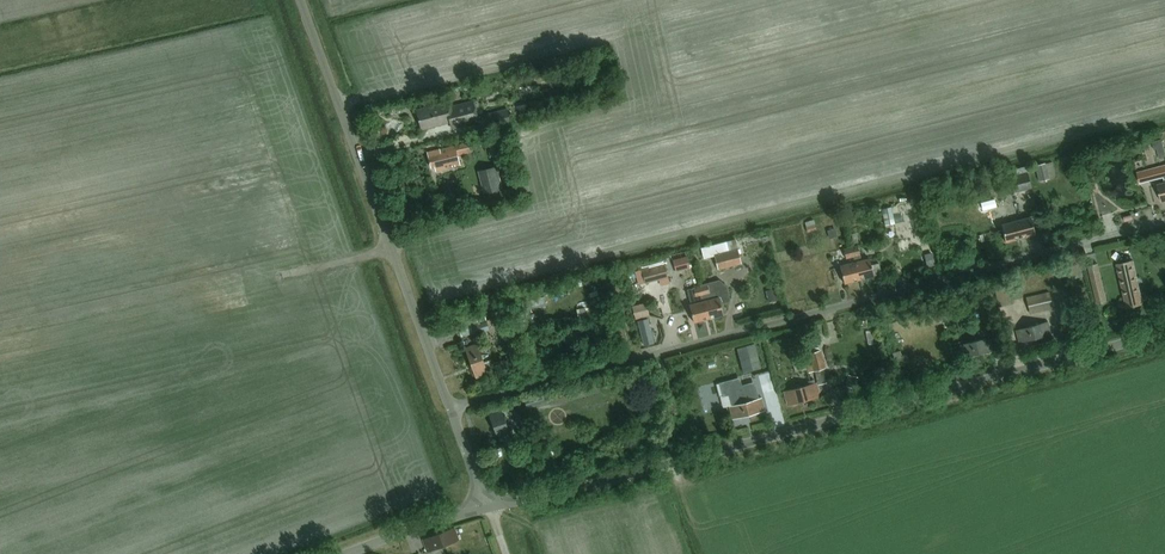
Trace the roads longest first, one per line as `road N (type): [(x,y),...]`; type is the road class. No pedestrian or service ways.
road 1 (unclassified): [(451,407),(1164,223)]
road 2 (unclassified): [(488,508),(1164,332)]
road 3 (unclassified): [(451,407),(299,0)]
road 4 (unclassified): [(350,553),(488,508)]

